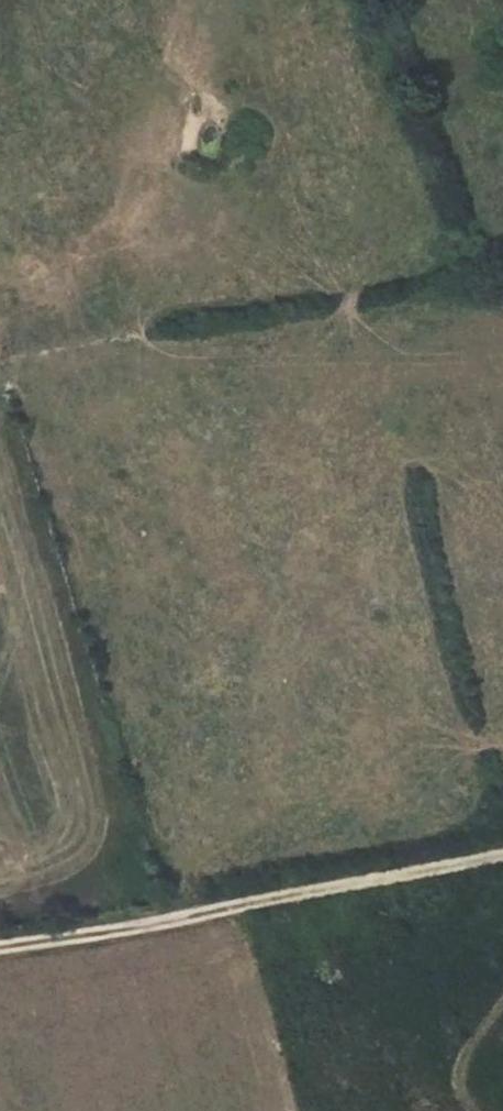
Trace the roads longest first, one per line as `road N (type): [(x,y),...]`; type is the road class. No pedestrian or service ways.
road 1 (track): [(0,953),(502,860)]

